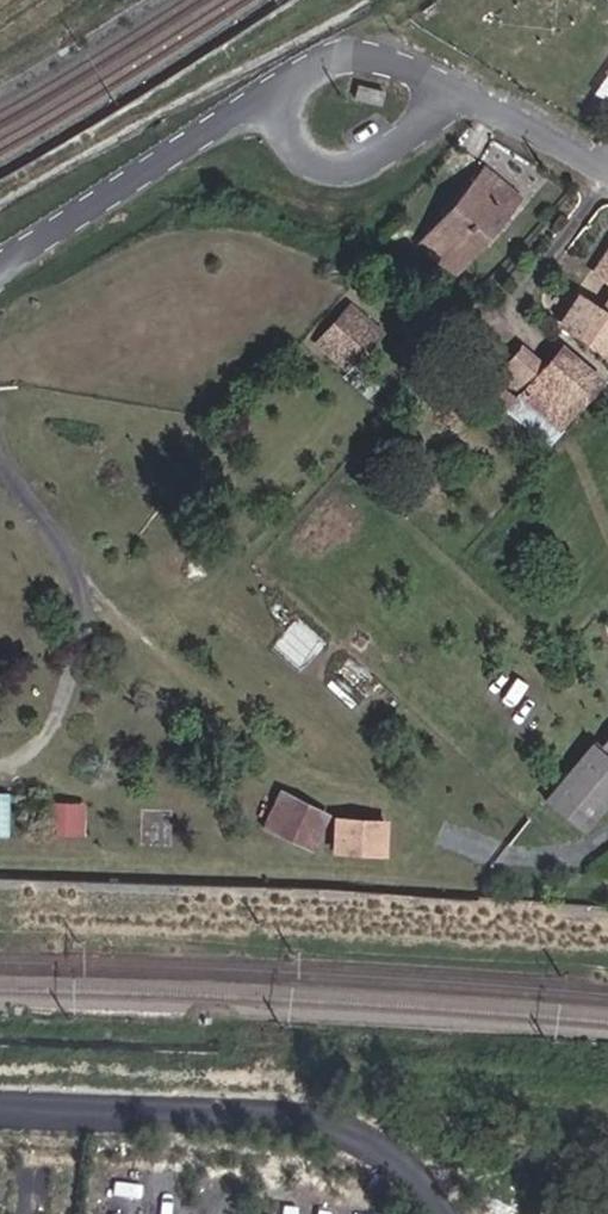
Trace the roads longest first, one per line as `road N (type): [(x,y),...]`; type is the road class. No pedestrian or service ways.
road 1 (residential): [(269,91),(300,155),(326,168),(352,169),(426,126),(449,88)]
road 2 (residential): [(449,88),(391,62),(354,56),(304,70),(269,91)]
road 3 (residential): [(607,181),(502,111),(449,88)]

